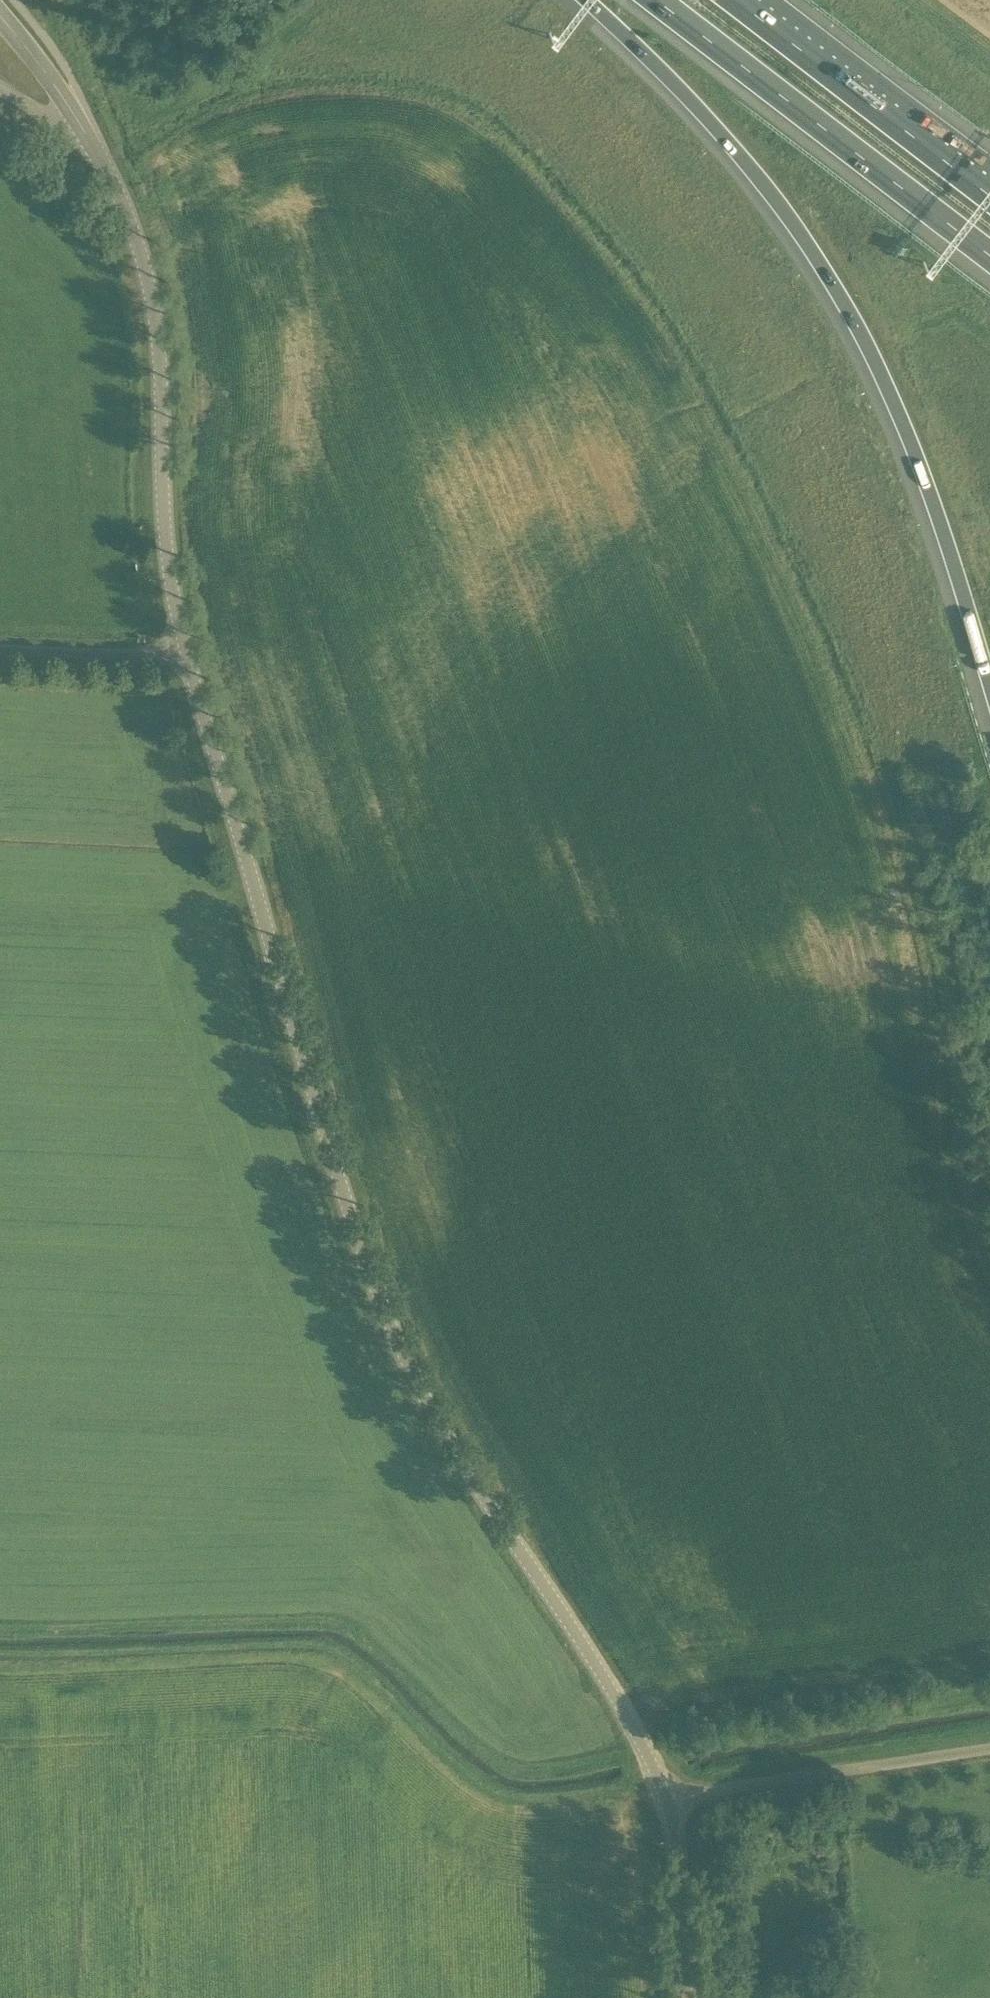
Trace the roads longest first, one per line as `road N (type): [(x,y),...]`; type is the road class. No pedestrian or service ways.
road 1 (unclassified): [(666,1802),(619,1702),(428,1409),(352,1224),(173,596),(154,306),(114,185),(84,129)]
road 2 (motorway): [(584,0),(663,72),(768,192),(842,301),(923,482),(989,692)]
road 3 (motorway): [(657,0),(989,255)]
road 4 (unclassified): [(666,1802),(989,1748)]
road 5 (motorway): [(989,197),(733,0)]
road 6 (unclassified): [(686,1997),(666,1802)]
road 7 (unclassified): [(84,129),(0,14)]

